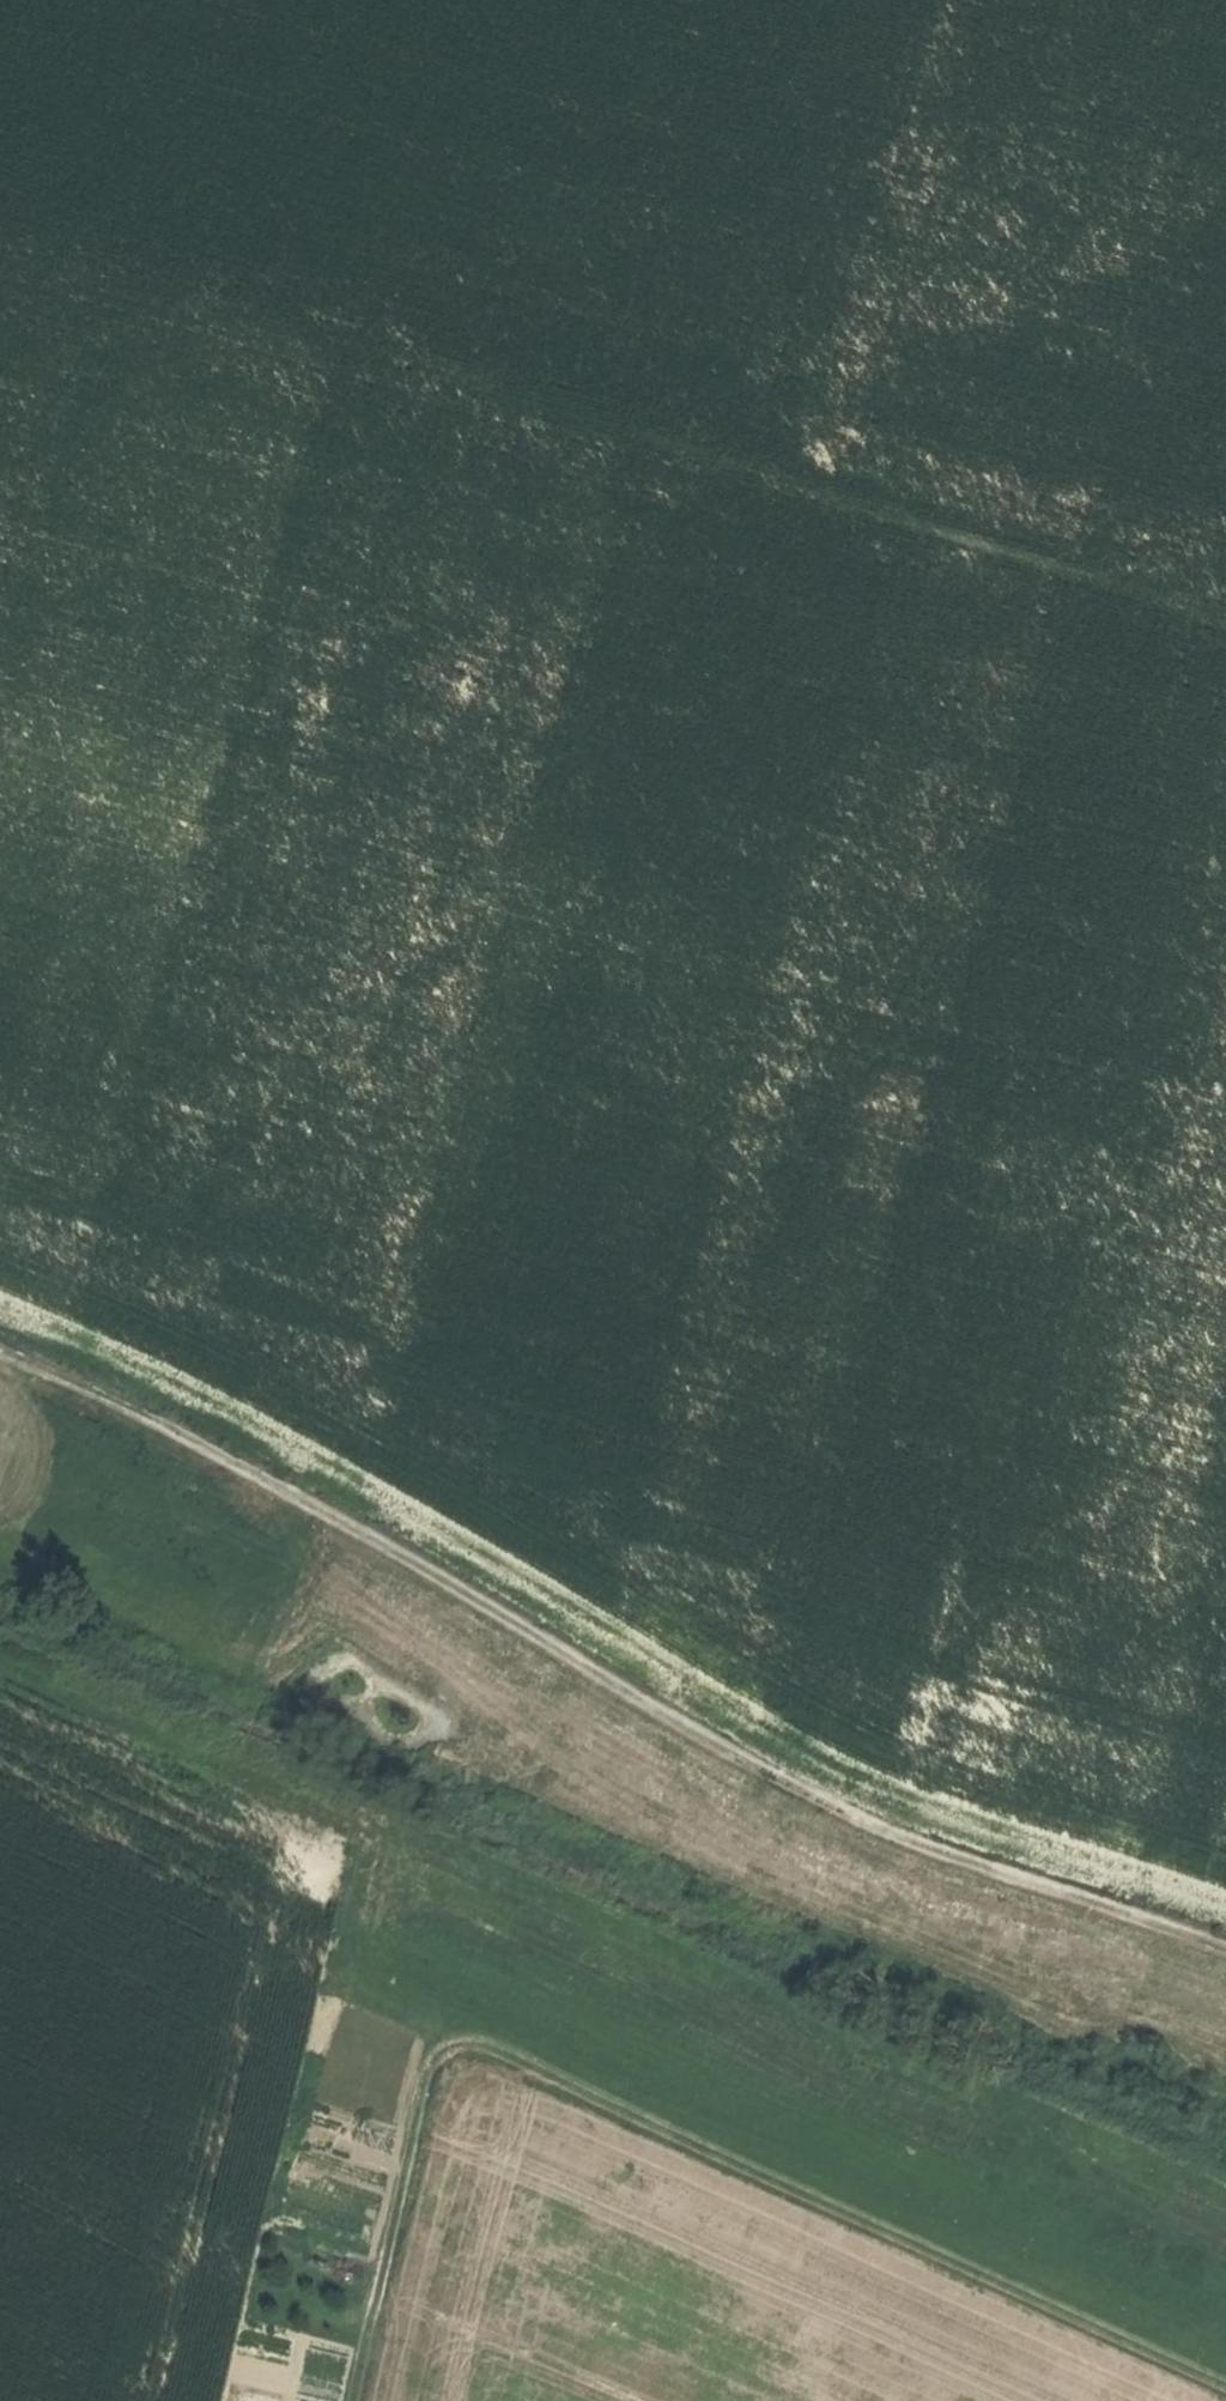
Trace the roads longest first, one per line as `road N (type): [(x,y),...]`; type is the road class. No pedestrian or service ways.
road 1 (track): [(1225,1950),(896,1833),(770,1775),(313,1508),(79,1385),(0,1355)]
road 2 (track): [(357,2400),(437,2024),(1225,2381)]

